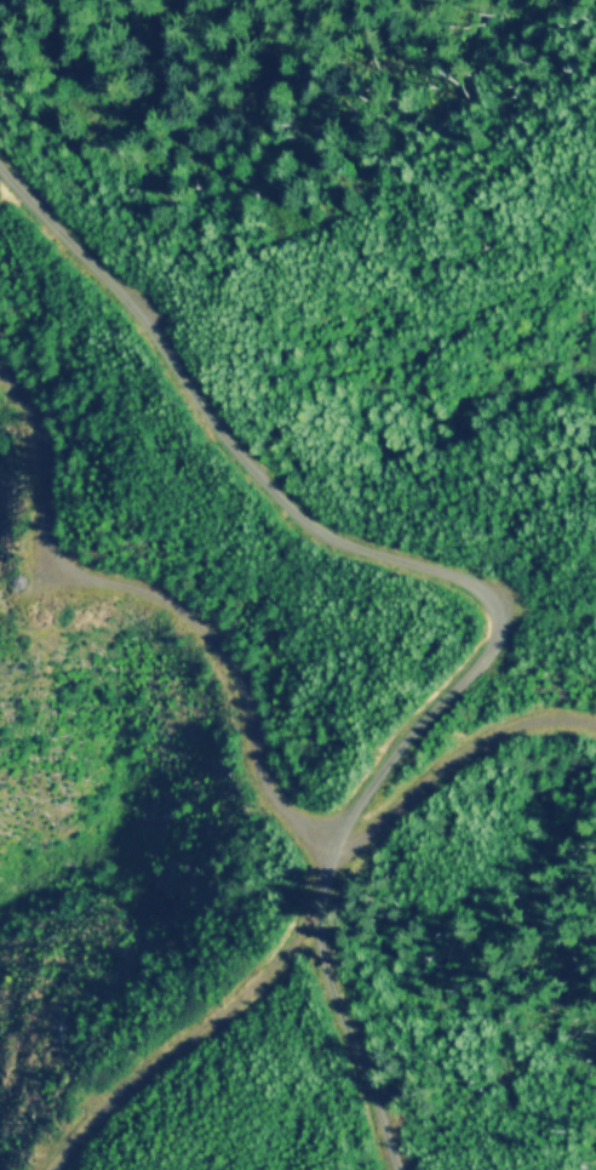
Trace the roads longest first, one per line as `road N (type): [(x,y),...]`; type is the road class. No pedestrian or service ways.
road 1 (residential): [(0,121),(31,177),(151,298),(254,462),(349,546),(489,590),(510,612),(514,632),(499,655),(316,856)]
road 2 (track): [(316,856),(271,805),(187,618),(122,583),(55,569),(34,506),(28,429),(0,391)]
road 3 (residential): [(396,1169),(368,1078),(319,965),(316,856)]
road 4 (track): [(595,727),(510,730),(316,856)]

